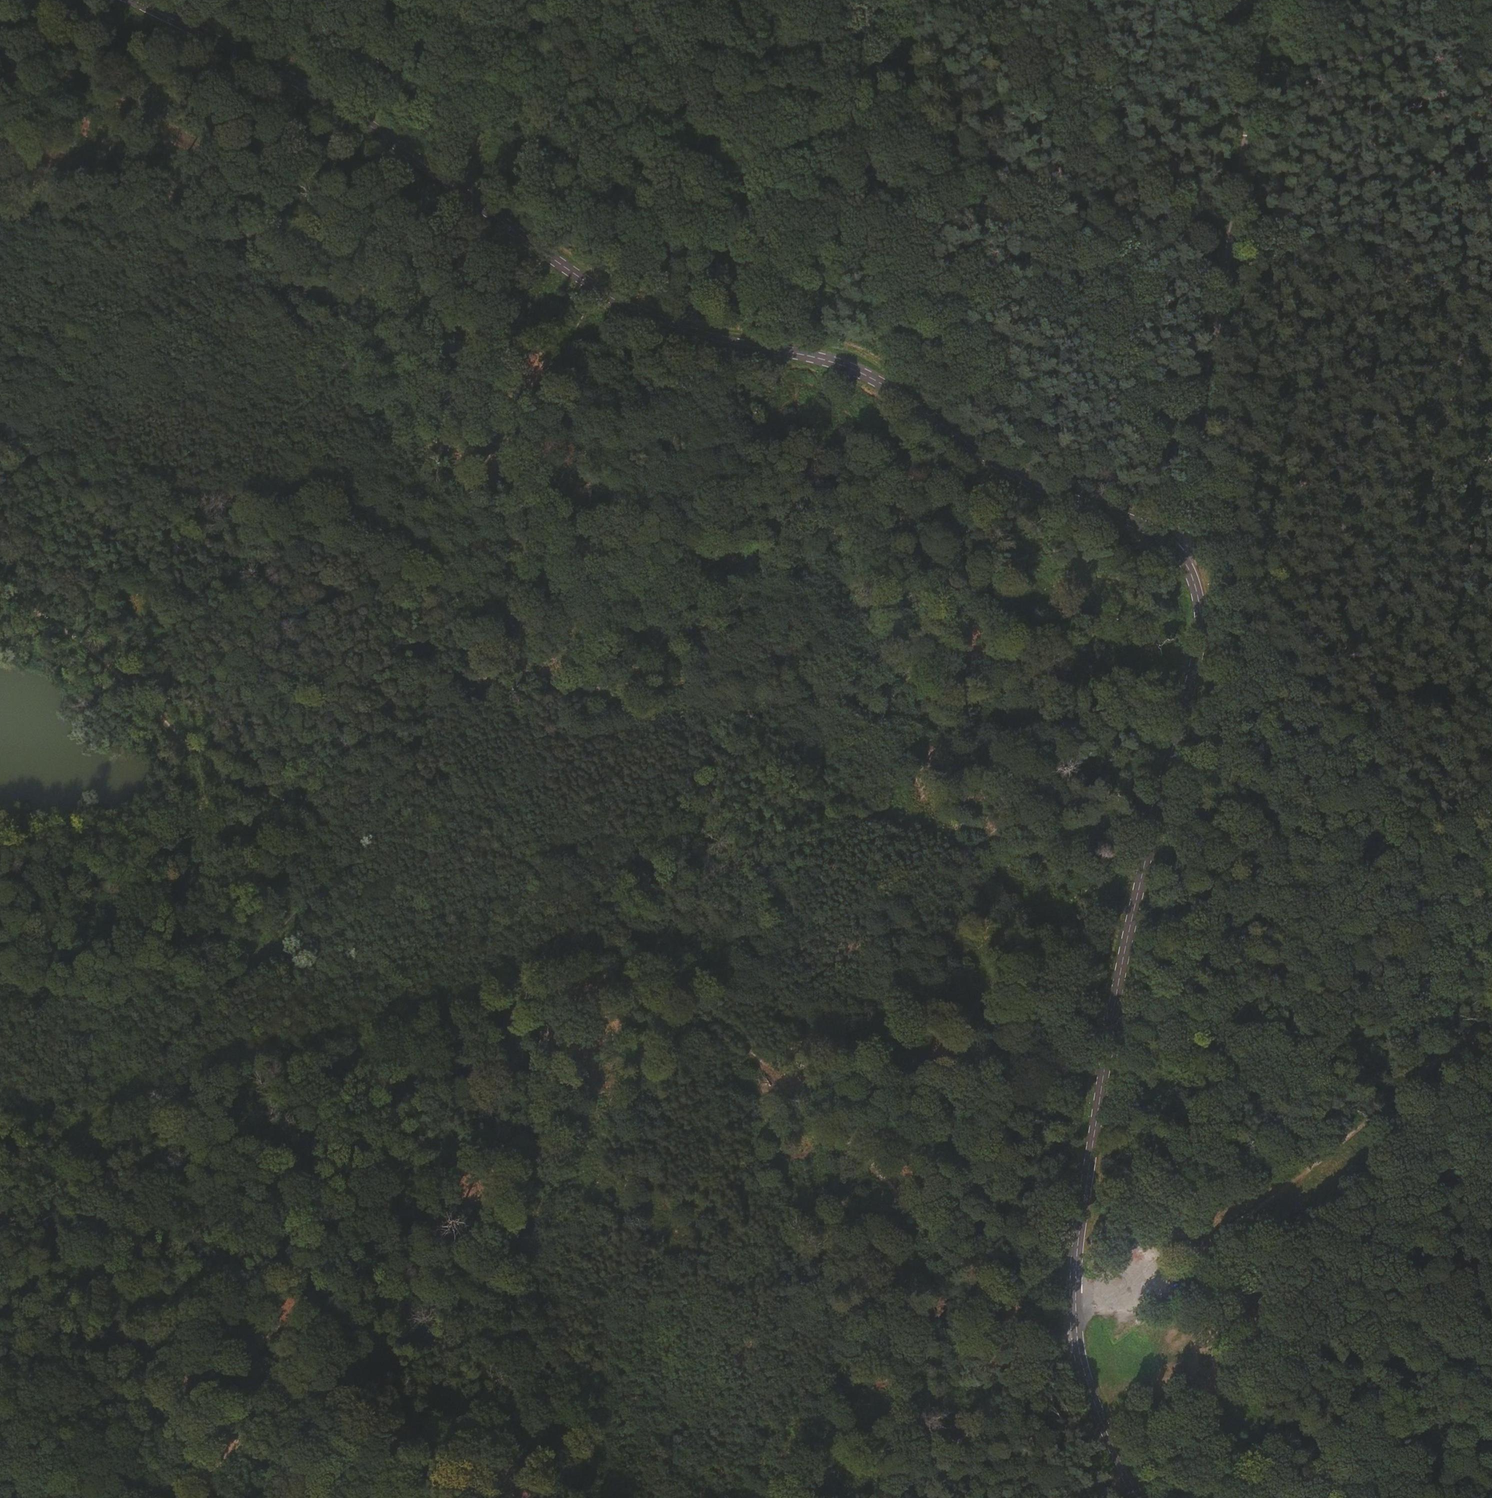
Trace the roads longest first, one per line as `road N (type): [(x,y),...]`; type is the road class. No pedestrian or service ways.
road 1 (tertiary): [(1175,548),(1136,523),(1015,476),(900,395),(838,363),(722,342),(620,305),(340,104),(133,0)]
road 2 (tertiary): [(1139,1497),(1080,1358),(1076,1282),(1112,997),(1201,640),(1199,598),(1175,548)]
road 3 (unclassified): [(1175,548),(1241,240),(1269,0)]

